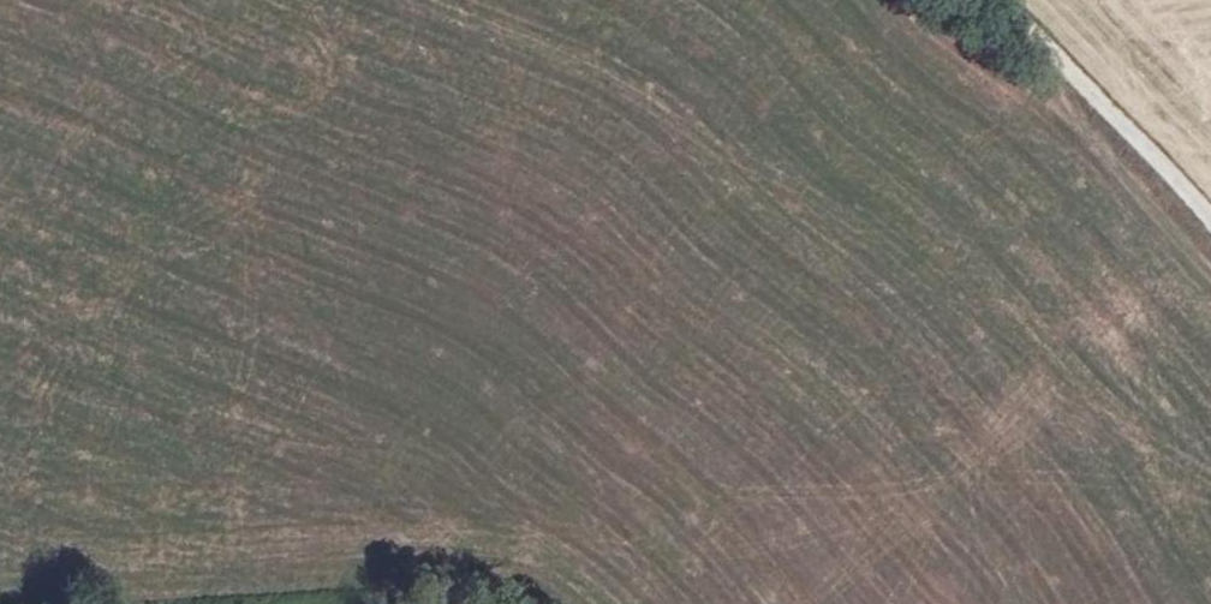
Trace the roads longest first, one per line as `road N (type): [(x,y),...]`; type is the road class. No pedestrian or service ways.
road 1 (track): [(1003,0),(1210,209)]

